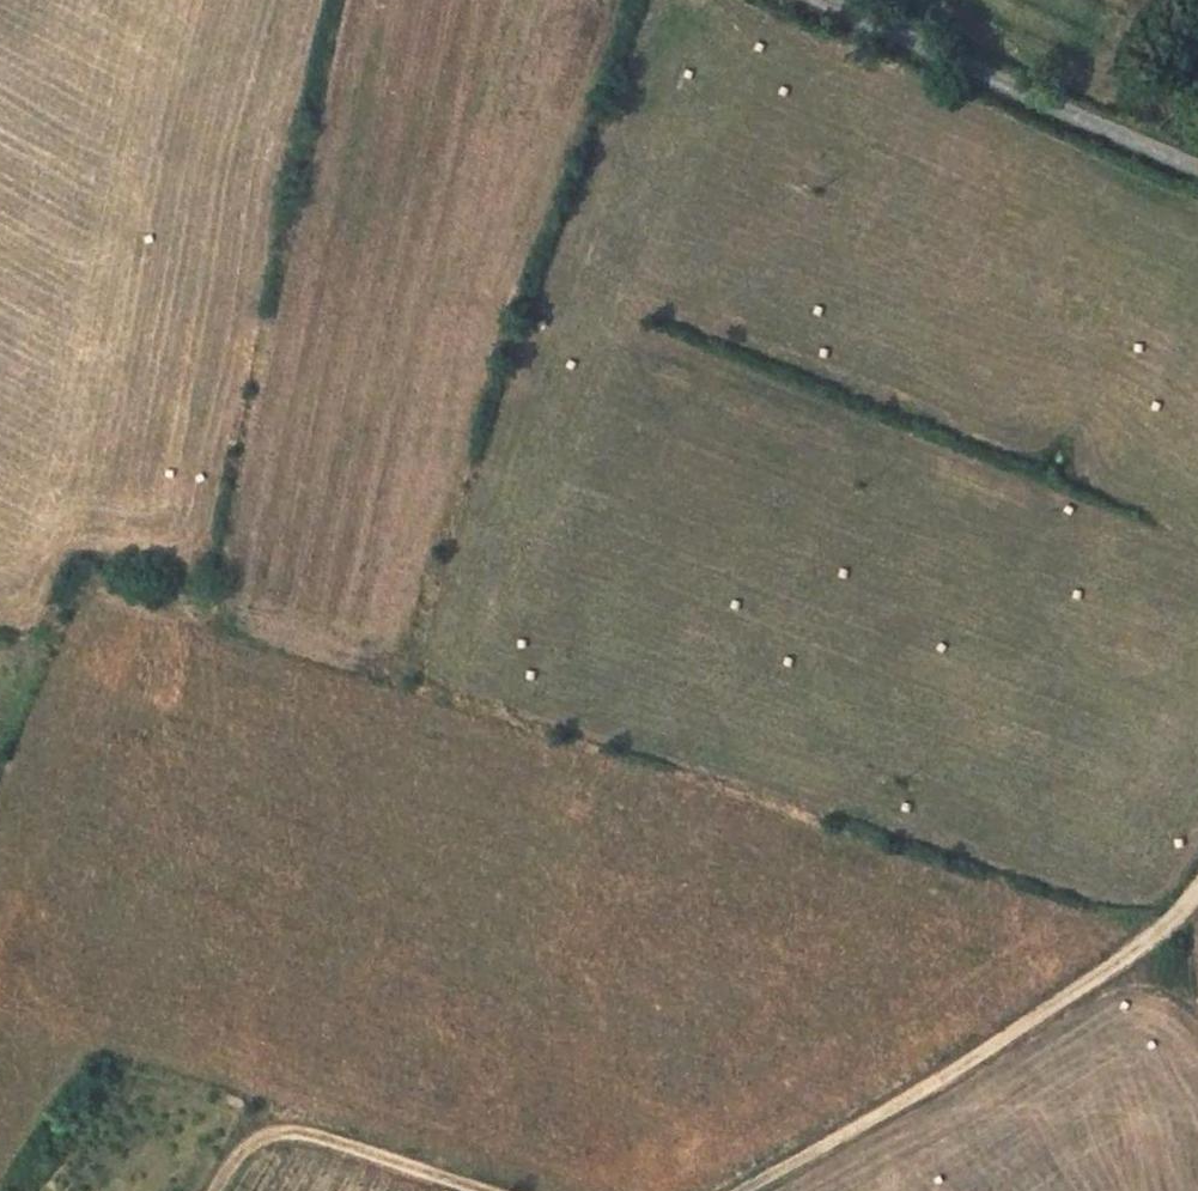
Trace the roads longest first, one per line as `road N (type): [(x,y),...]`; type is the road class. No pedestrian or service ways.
road 1 (track): [(741,1190),(977,1060),(1149,940),(1197,889)]
road 2 (unclassified): [(842,0),(1197,170)]
road 3 (track): [(214,1190),(246,1143),(293,1130),(482,1190)]

